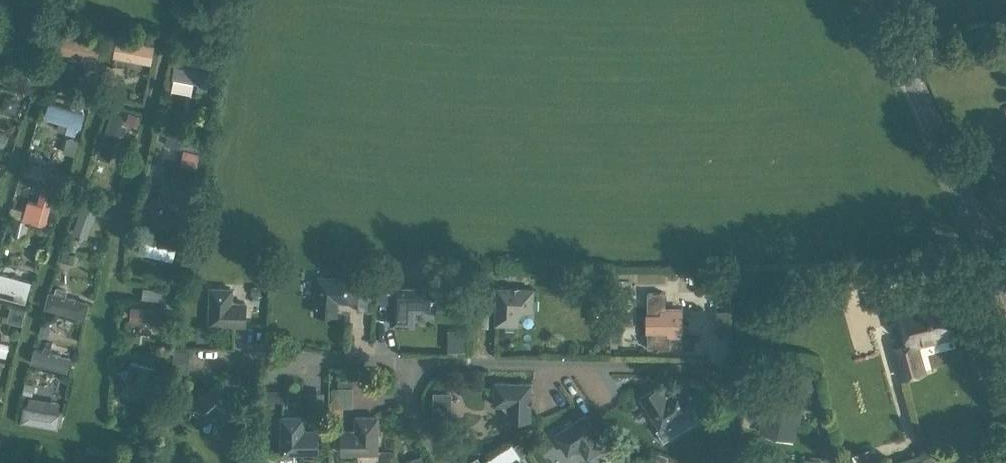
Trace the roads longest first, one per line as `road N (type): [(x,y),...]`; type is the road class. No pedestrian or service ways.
road 1 (residential): [(717,462),(731,419),(728,390),(698,366),(411,366)]
road 2 (tertiary): [(1005,283),(871,0)]
road 3 (residential): [(411,366),(193,360)]

